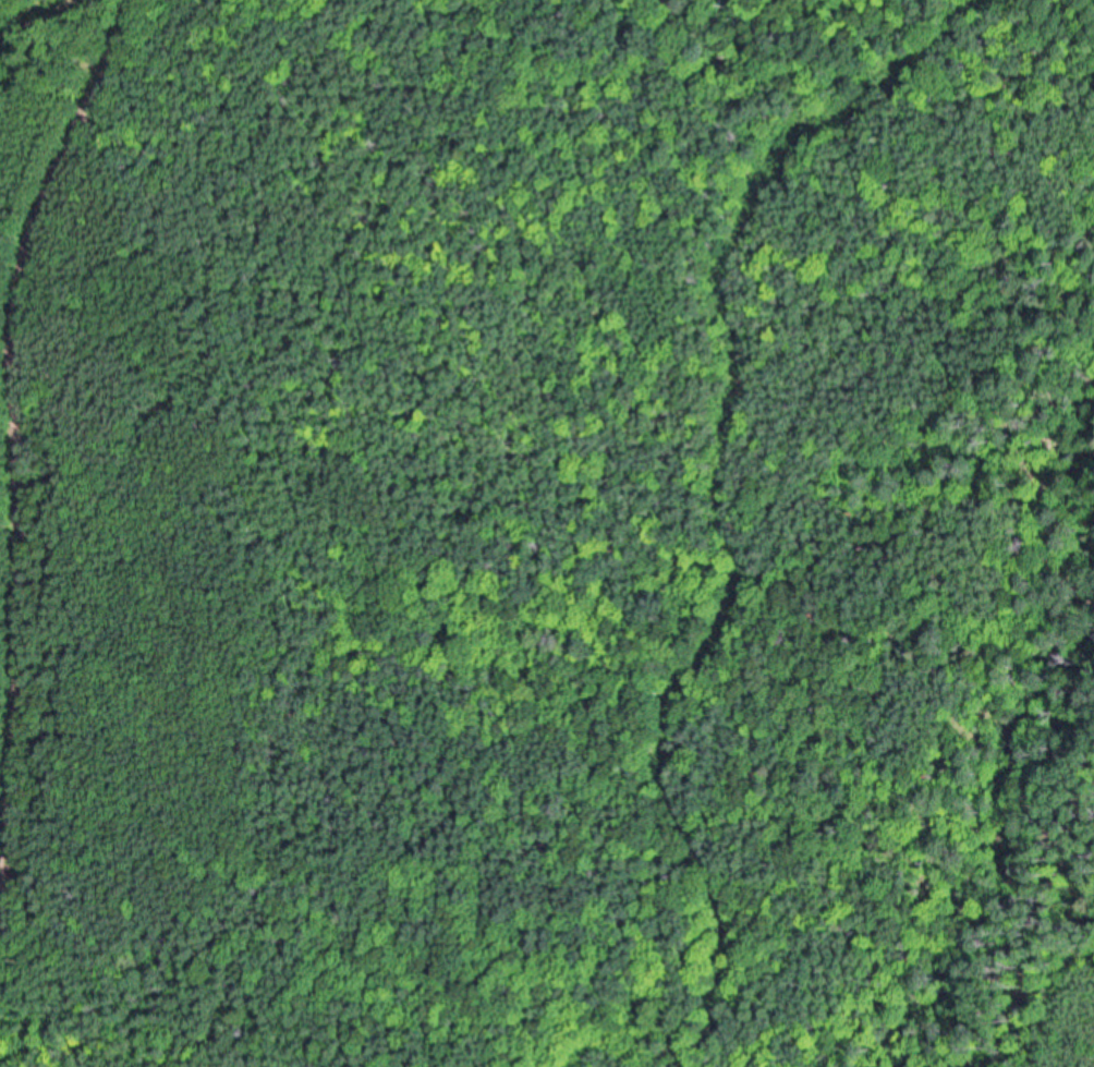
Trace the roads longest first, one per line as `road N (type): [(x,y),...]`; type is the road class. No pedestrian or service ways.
road 1 (residential): [(0,905),(19,682),(19,311),(36,231),(138,0)]

